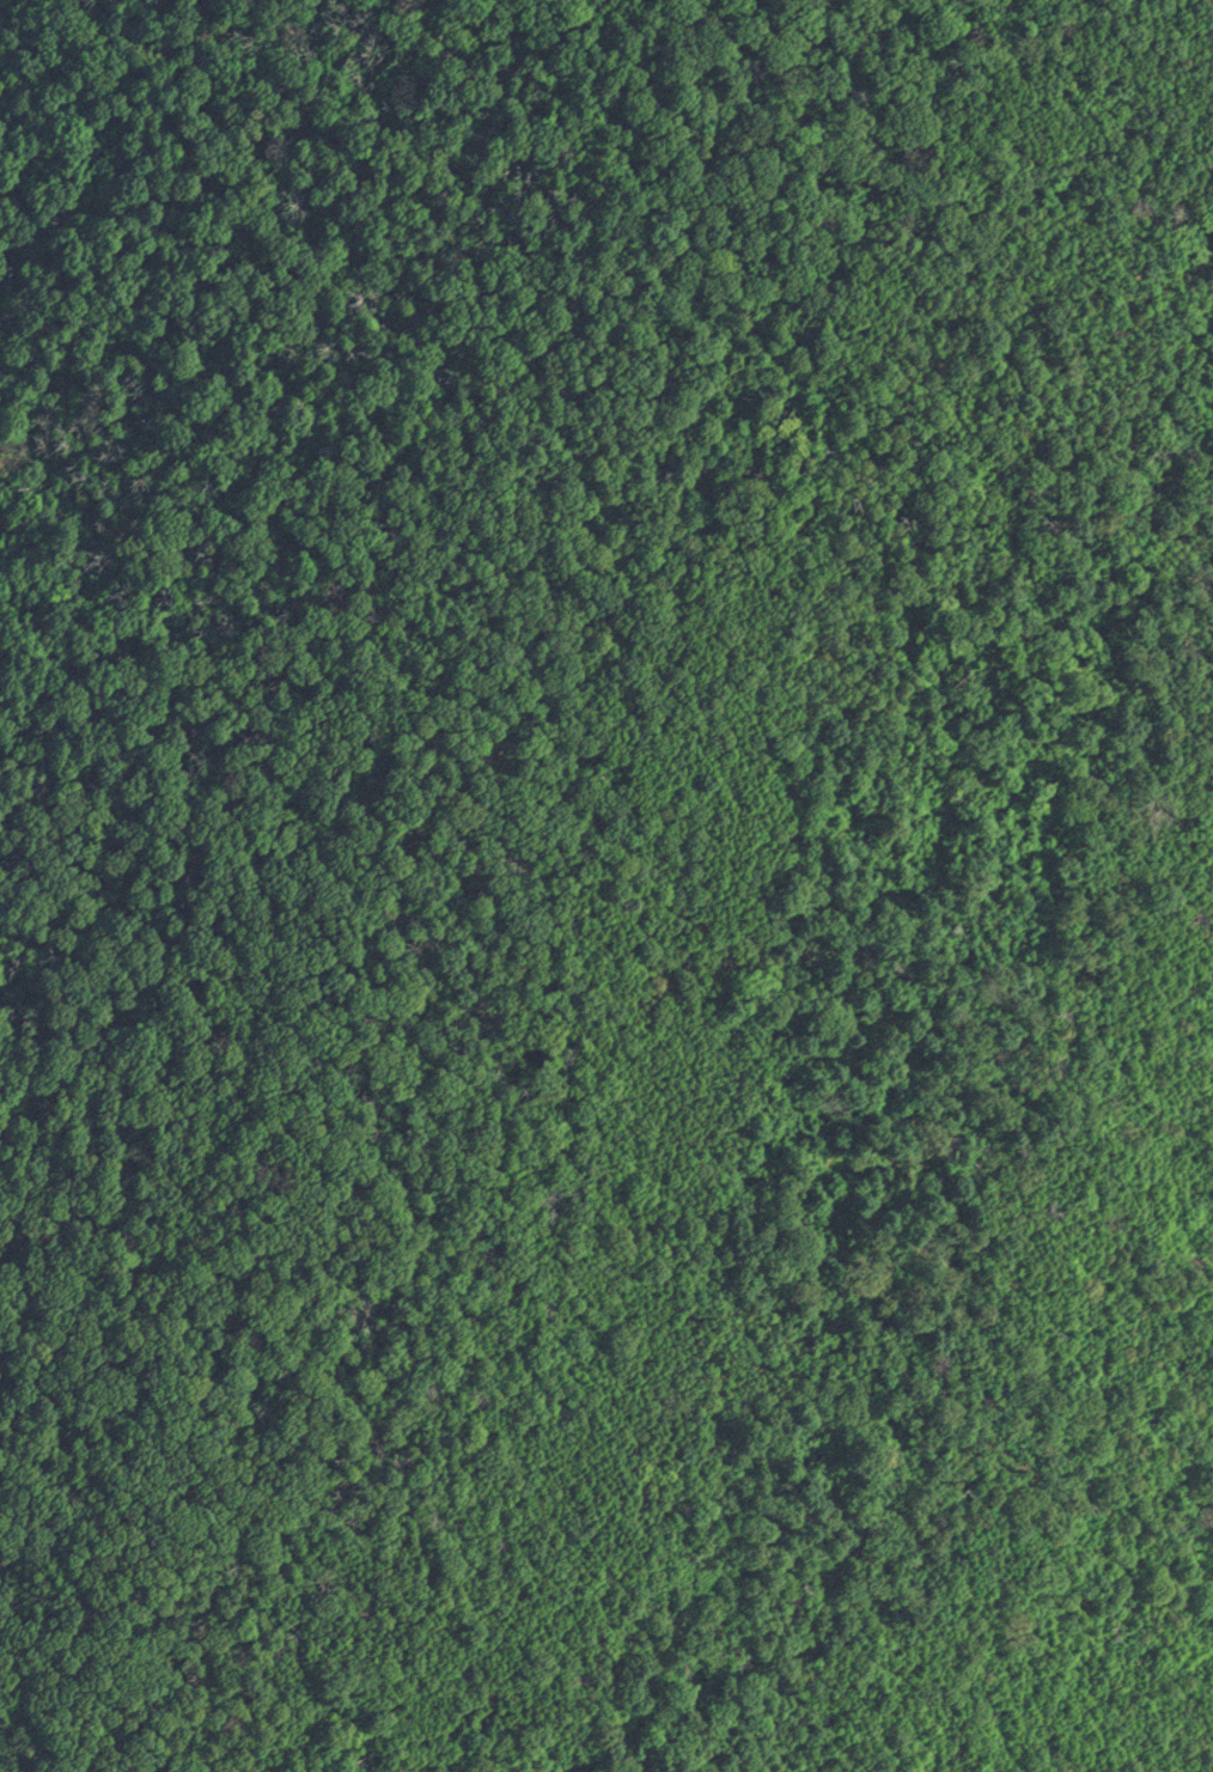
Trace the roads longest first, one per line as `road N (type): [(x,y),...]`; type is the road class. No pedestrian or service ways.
road 1 (track): [(680,1771),(679,1721),(693,1691),(738,1639),(769,1521),(800,1476),(902,1380),(959,1223),(929,1153),(921,1005),(933,864),(965,727),(950,665),(890,534),(890,470),(910,433),(1060,268),(1140,162),(1212,5)]

